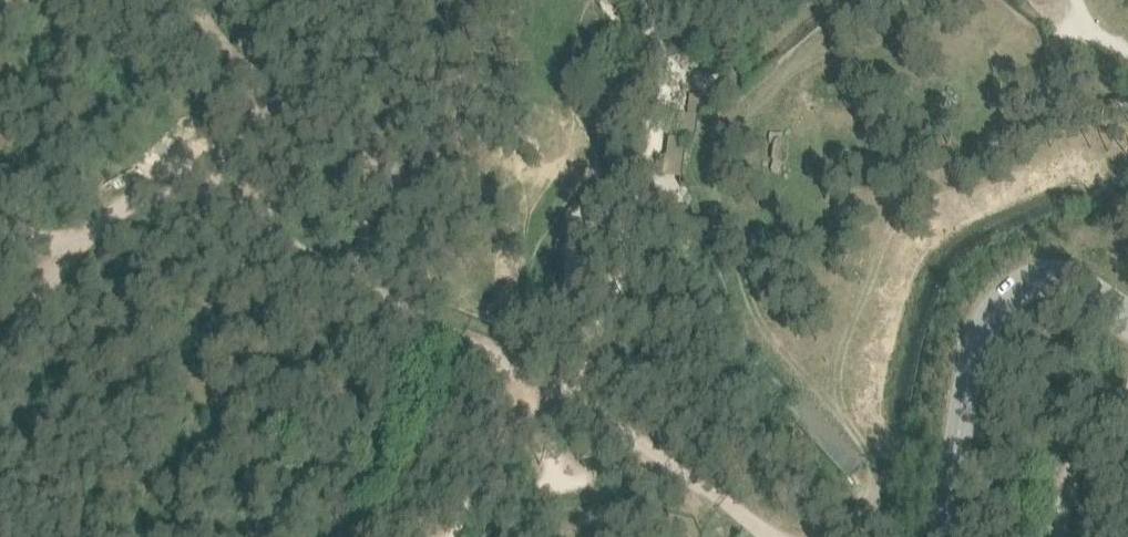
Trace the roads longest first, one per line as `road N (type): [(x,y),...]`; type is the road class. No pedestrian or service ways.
road 1 (track): [(774,536),(201,178),(157,182),(78,245),(0,232)]
road 2 (track): [(1063,536),(1067,476),(1127,391)]
road 3 (track): [(78,245),(0,351)]

